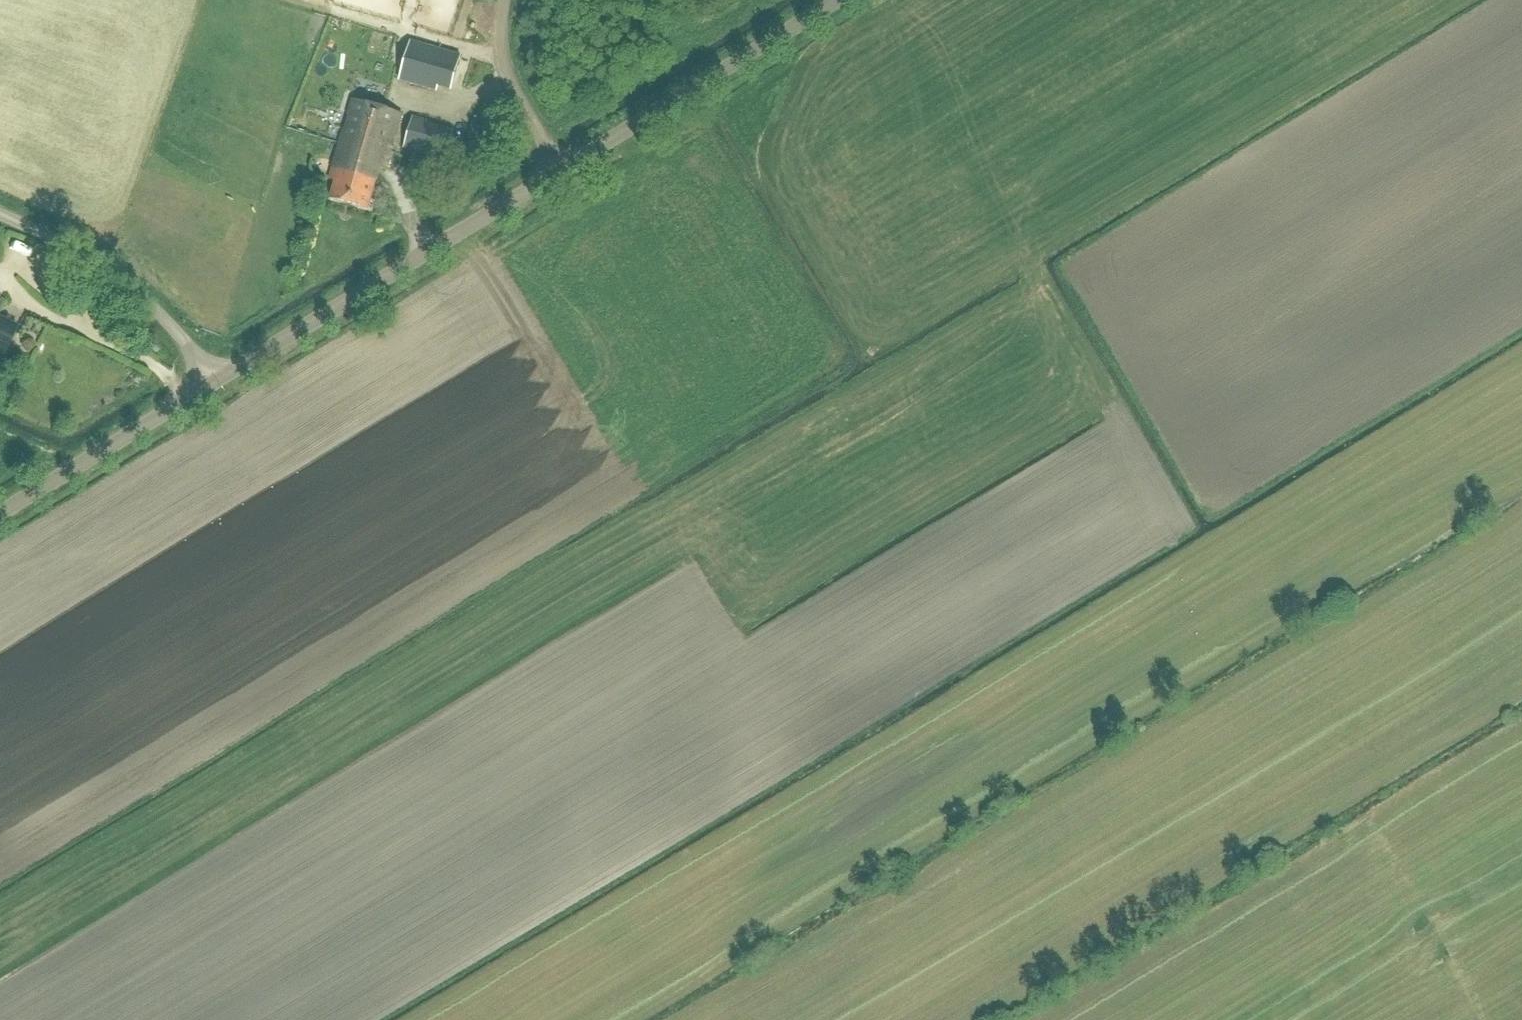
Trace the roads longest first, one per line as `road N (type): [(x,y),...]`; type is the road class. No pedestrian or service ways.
road 1 (unclassified): [(838,0),(210,382)]
road 2 (unclassified): [(210,382),(183,340),(120,281),(0,216)]
road 3 (unclassified): [(210,382),(0,510)]

